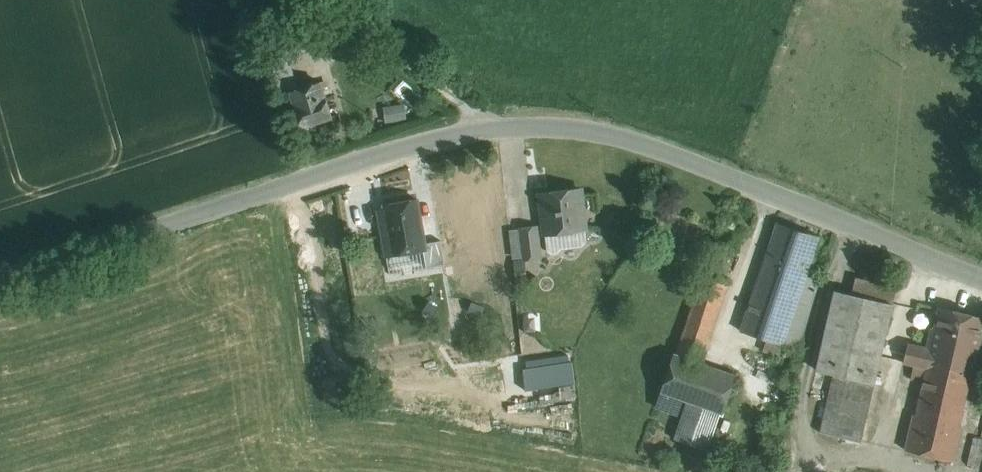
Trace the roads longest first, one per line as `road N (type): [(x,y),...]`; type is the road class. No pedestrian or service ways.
road 1 (tertiary): [(981,277),(620,137),(530,125),(409,144),(0,280)]

